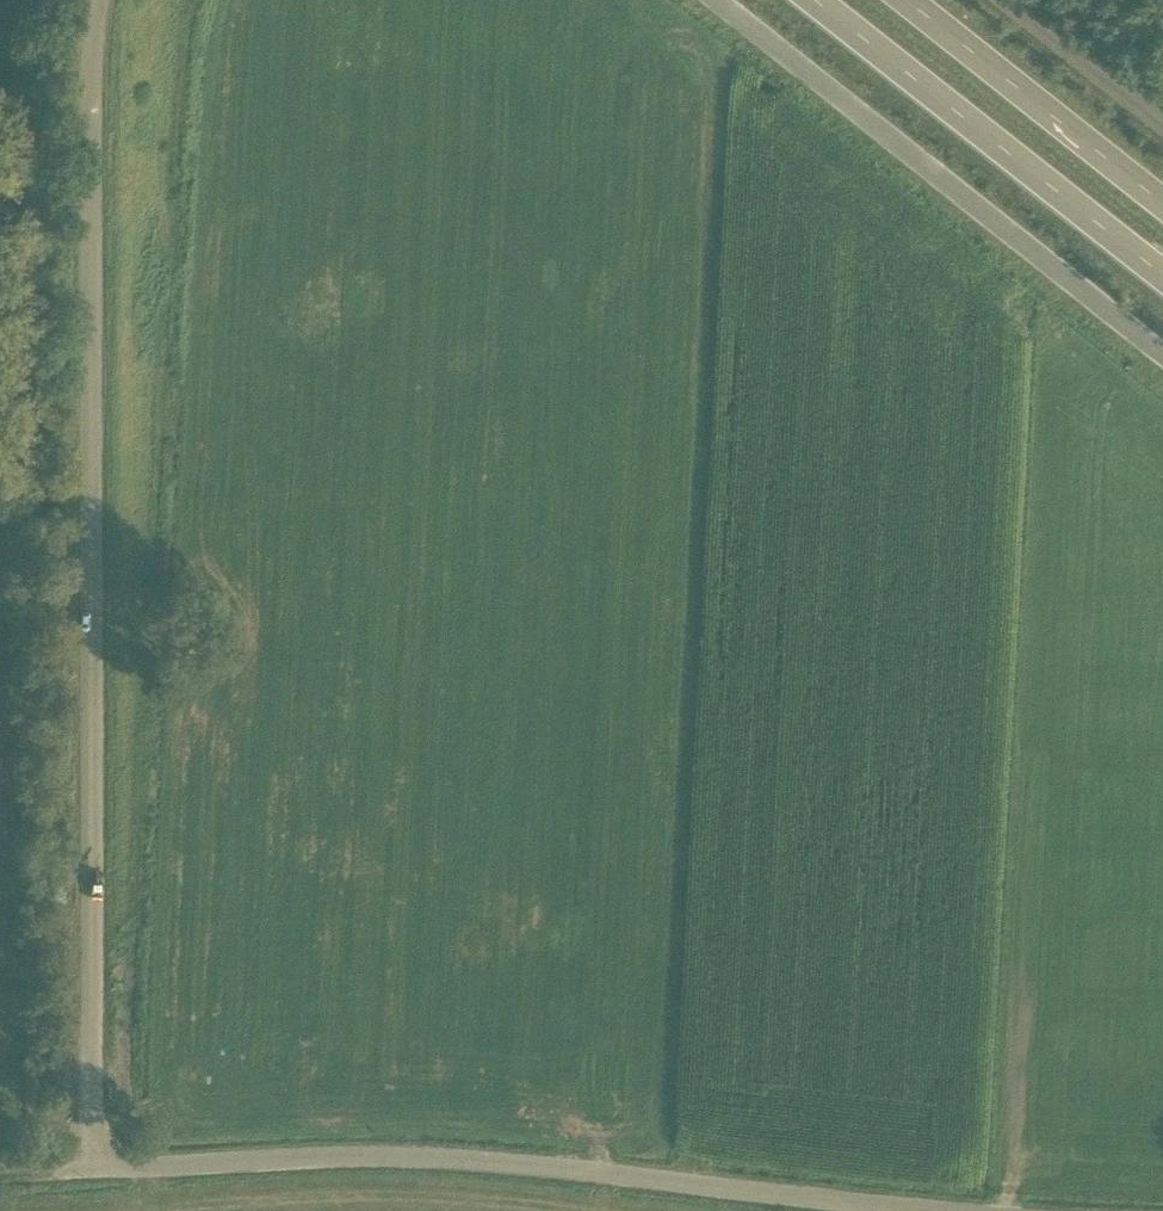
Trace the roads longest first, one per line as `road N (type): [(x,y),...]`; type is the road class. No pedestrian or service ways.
road 1 (tertiary): [(102,1170),(91,1076),(99,0)]
road 2 (tertiary): [(102,1170),(337,1160),(464,1166),(911,1210)]
road 3 (tertiary): [(1162,356),(712,0)]
road 4 (primary): [(812,0),(1162,276)]
road 5 (primary): [(1162,202),(912,0)]
road 6 (unclassified): [(1162,104),(1032,0)]

